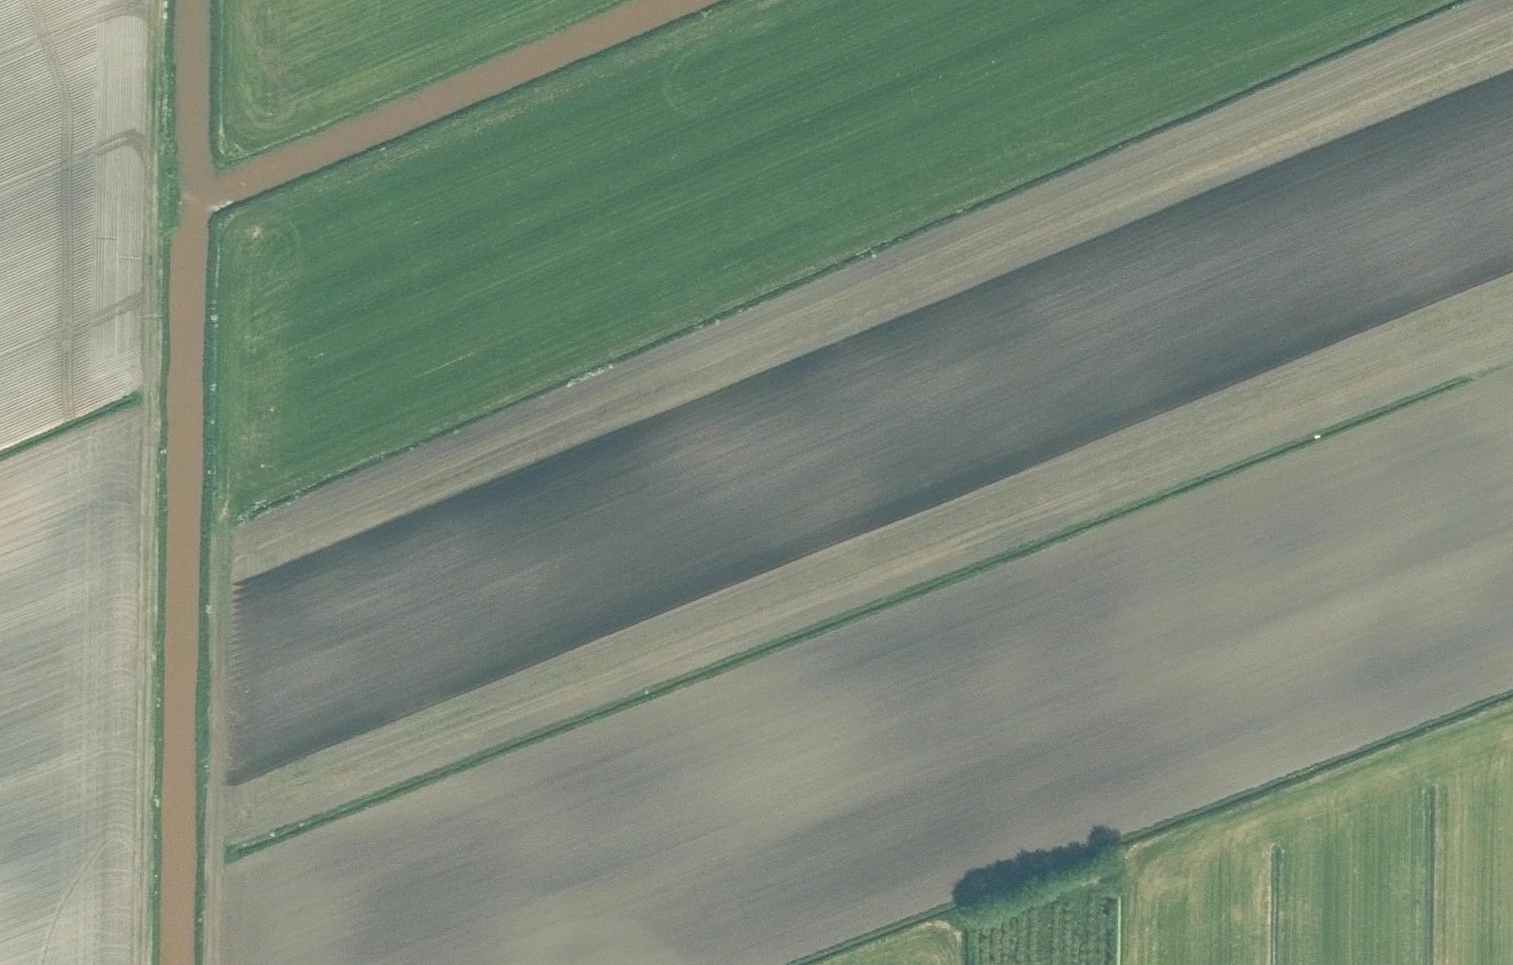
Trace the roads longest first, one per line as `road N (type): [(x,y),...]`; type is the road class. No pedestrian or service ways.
road 1 (track): [(140,964),(160,0)]

